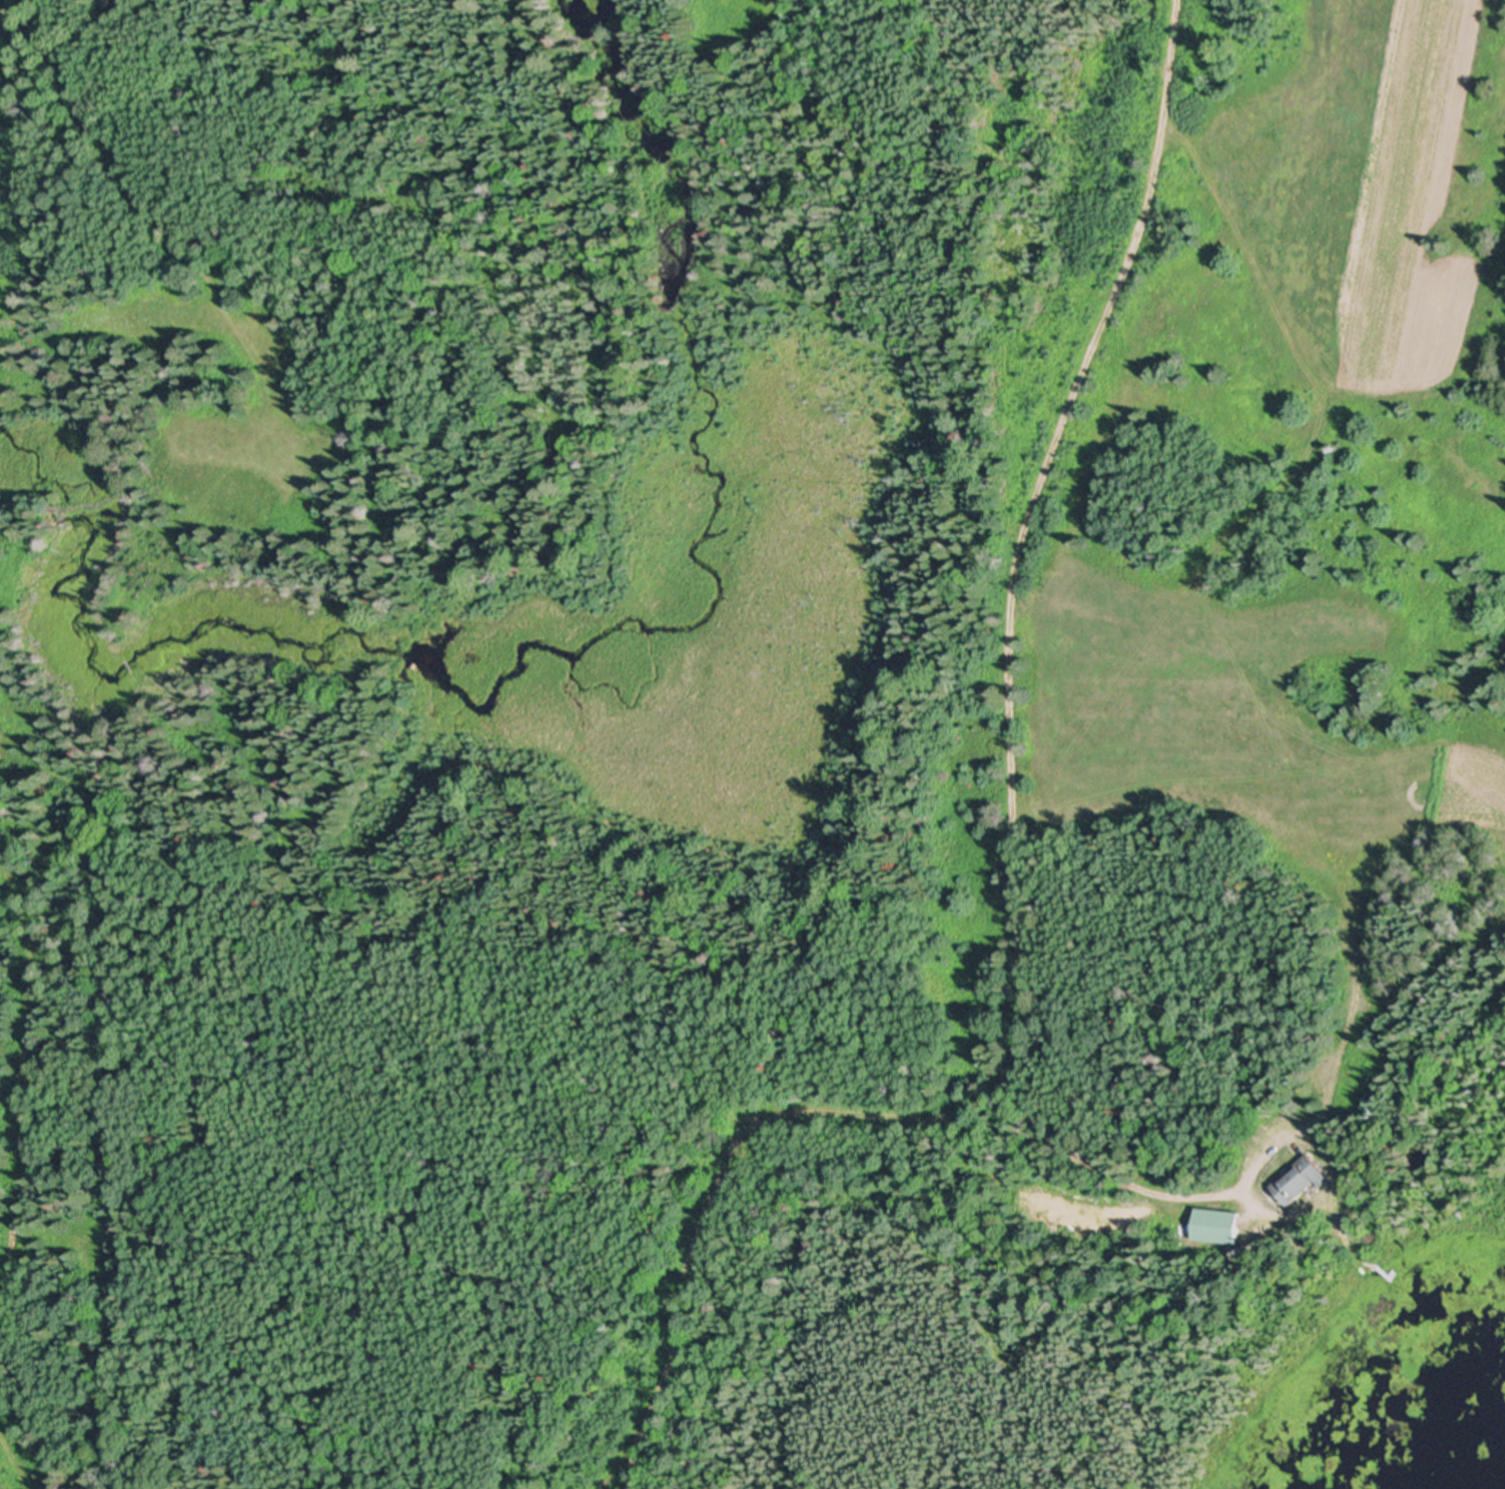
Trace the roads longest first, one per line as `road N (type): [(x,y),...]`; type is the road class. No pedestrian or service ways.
road 1 (residential): [(1162,0),(1138,220),(1008,584),(1001,1100),(943,1116),(767,1114),(721,1153),(626,1463),(628,1488)]

